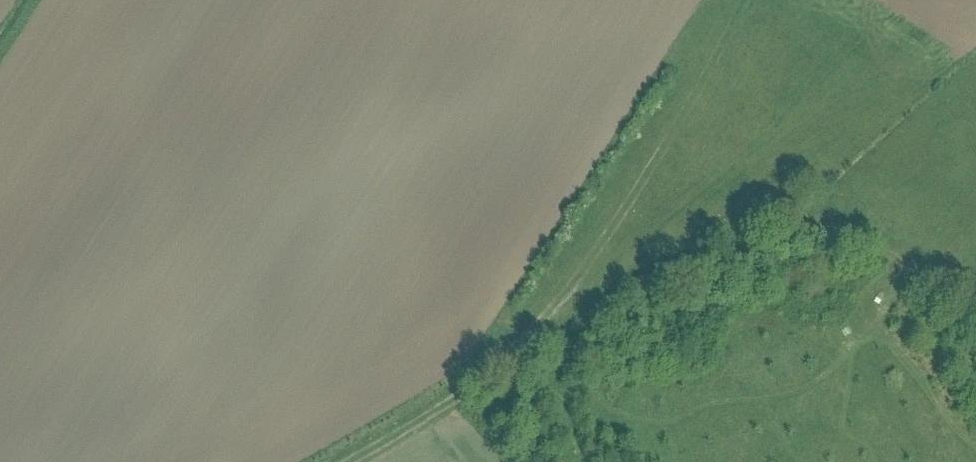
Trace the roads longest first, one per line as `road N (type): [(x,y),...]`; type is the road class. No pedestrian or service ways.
road 1 (track): [(522,361),(726,241),(772,219),(804,215),(864,240),(975,311)]
road 2 (track): [(351,461),(522,361)]

